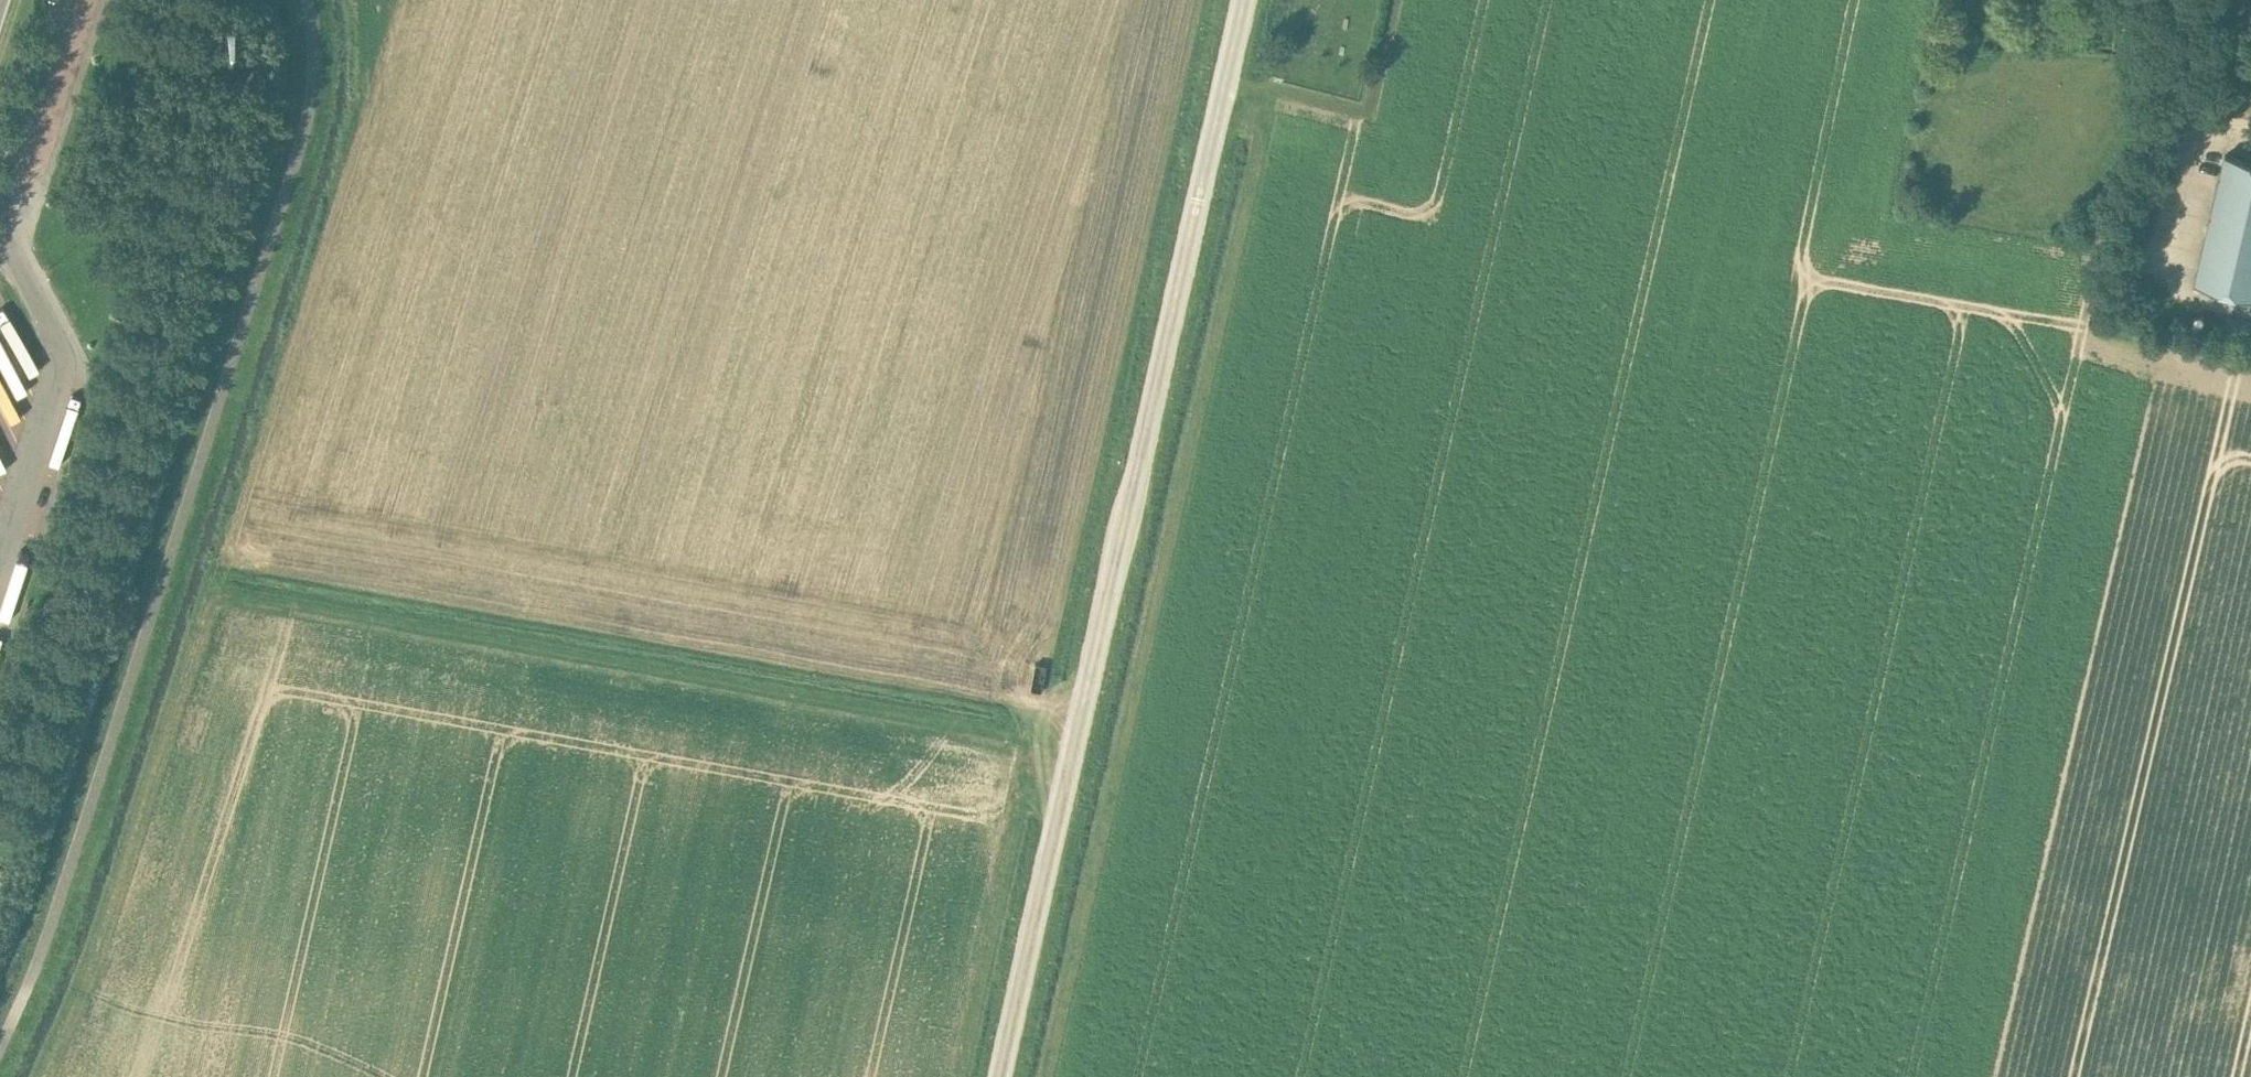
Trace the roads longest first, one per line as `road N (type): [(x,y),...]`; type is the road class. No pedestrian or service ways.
road 1 (unclassified): [(1001,1076),(1245,0)]

